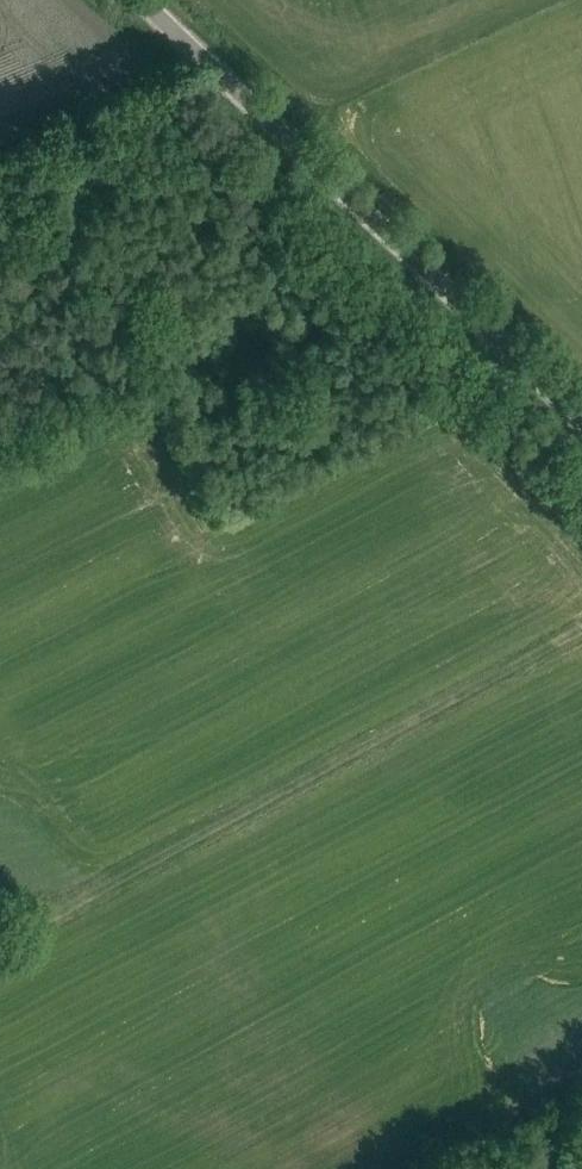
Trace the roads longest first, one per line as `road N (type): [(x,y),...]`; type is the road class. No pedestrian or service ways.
road 1 (track): [(0,938),(581,617)]
road 2 (unclassified): [(581,418),(139,0)]

